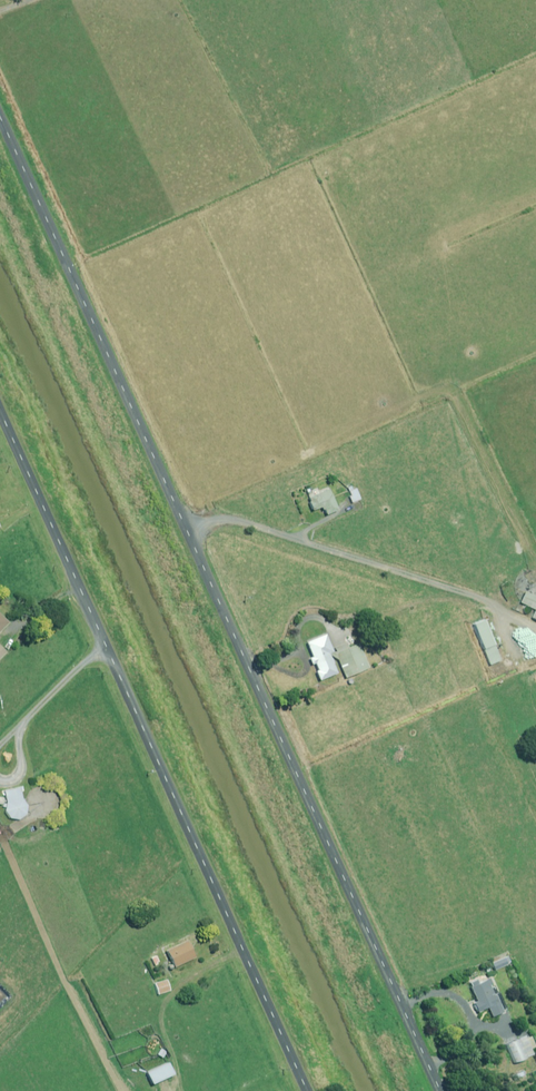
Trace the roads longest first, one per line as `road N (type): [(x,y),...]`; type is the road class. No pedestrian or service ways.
road 1 (unclassified): [(0,120),(439,1090)]
road 2 (unclassified): [(304,1090),(0,420)]

